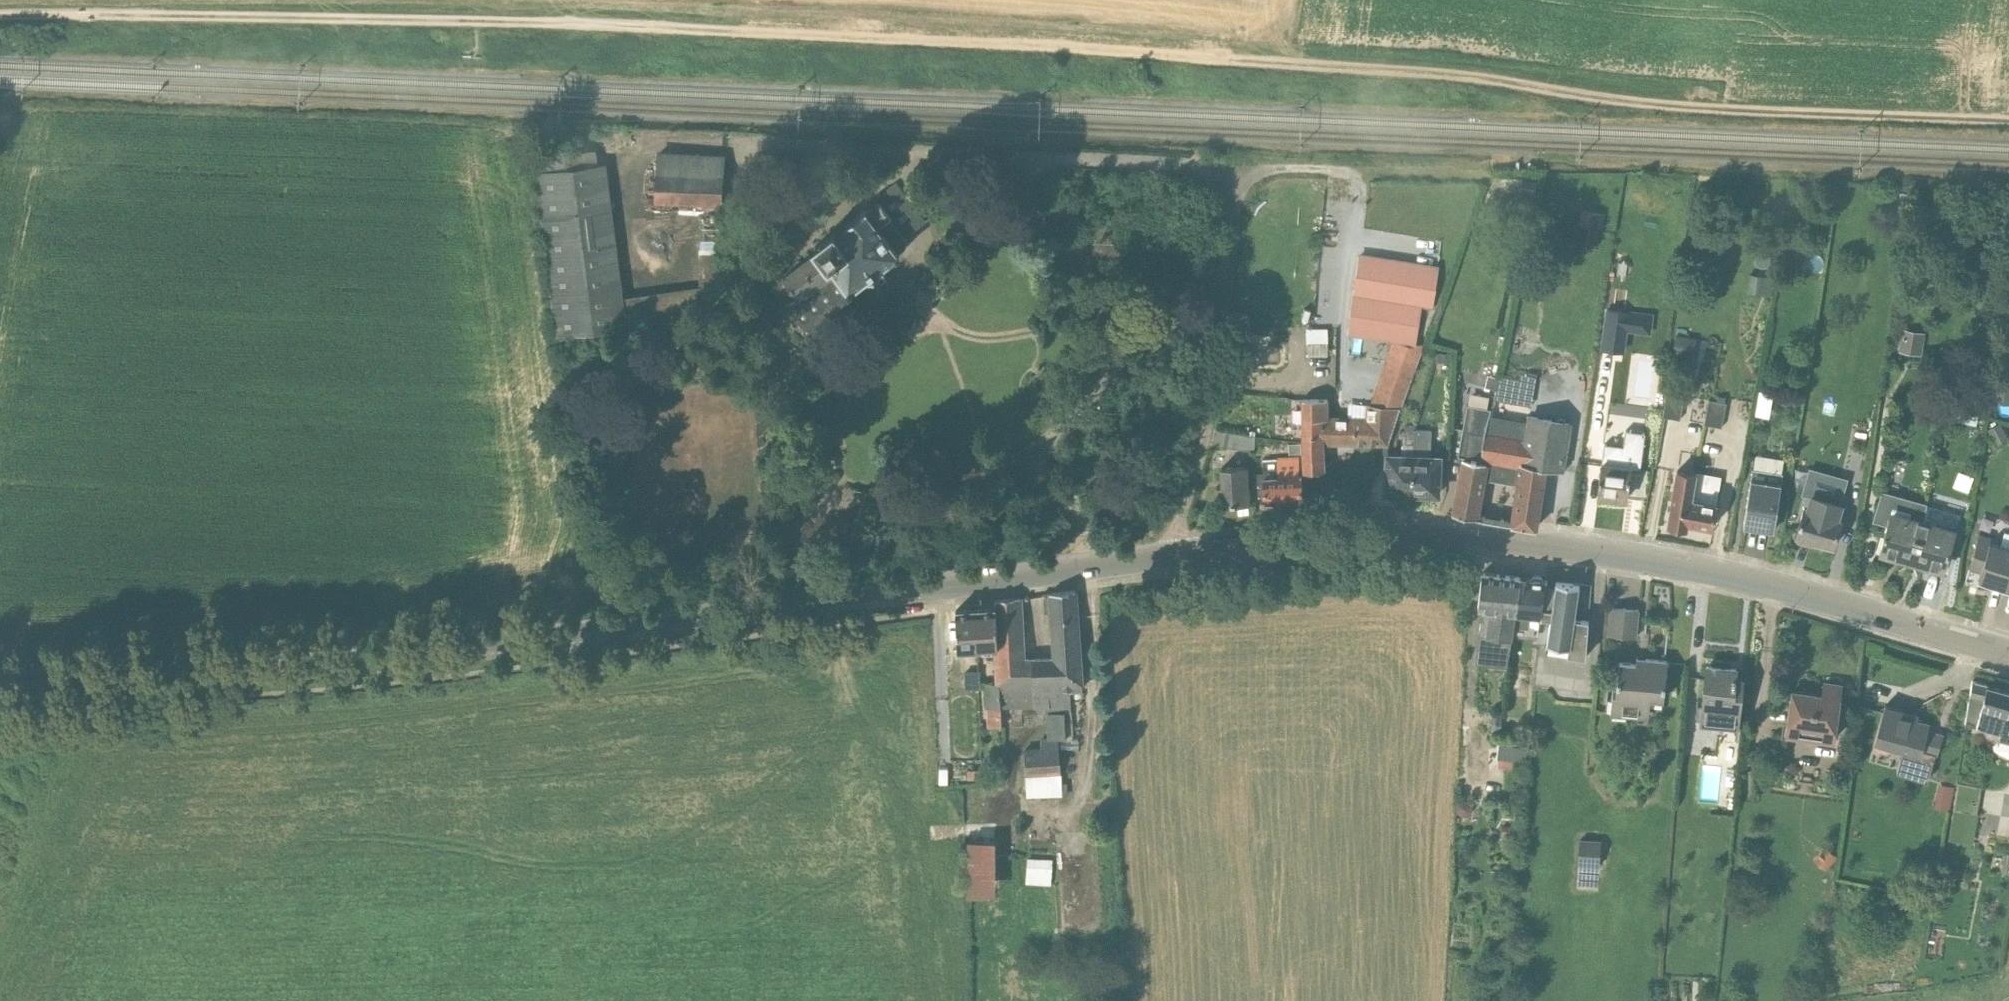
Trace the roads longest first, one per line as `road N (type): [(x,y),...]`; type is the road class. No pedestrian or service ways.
road 1 (tertiary): [(2008,653),(1721,571),(1563,547),(1391,540),(1216,550),(412,657),(0,680)]
road 2 (track): [(0,17),(476,23),(1019,46),(1431,74),(1680,109),(2008,123)]

